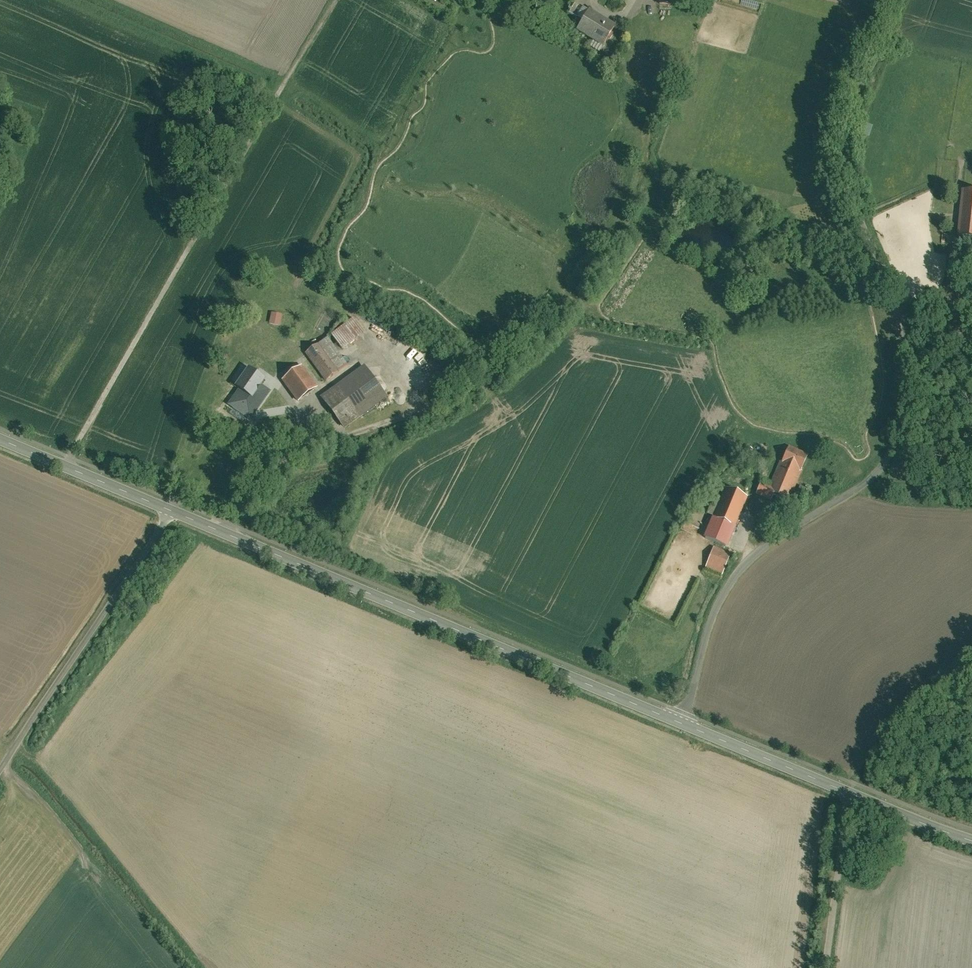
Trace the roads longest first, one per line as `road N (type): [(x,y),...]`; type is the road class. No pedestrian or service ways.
road 1 (unclassified): [(903,0),(853,106),(844,150),(849,193),(903,336),(902,424),(889,459),(863,487),(744,566),(709,625),(683,724)]
road 2 (tertiary): [(683,724),(174,511)]
road 3 (unclassified): [(174,511),(0,773)]
road 4 (tertiary): [(174,511),(0,439)]
road 5 (tertiary): [(854,794),(683,724)]
road 6 (unclassified): [(854,794),(827,967)]
road 7 (tertiary): [(971,838),(854,794)]

